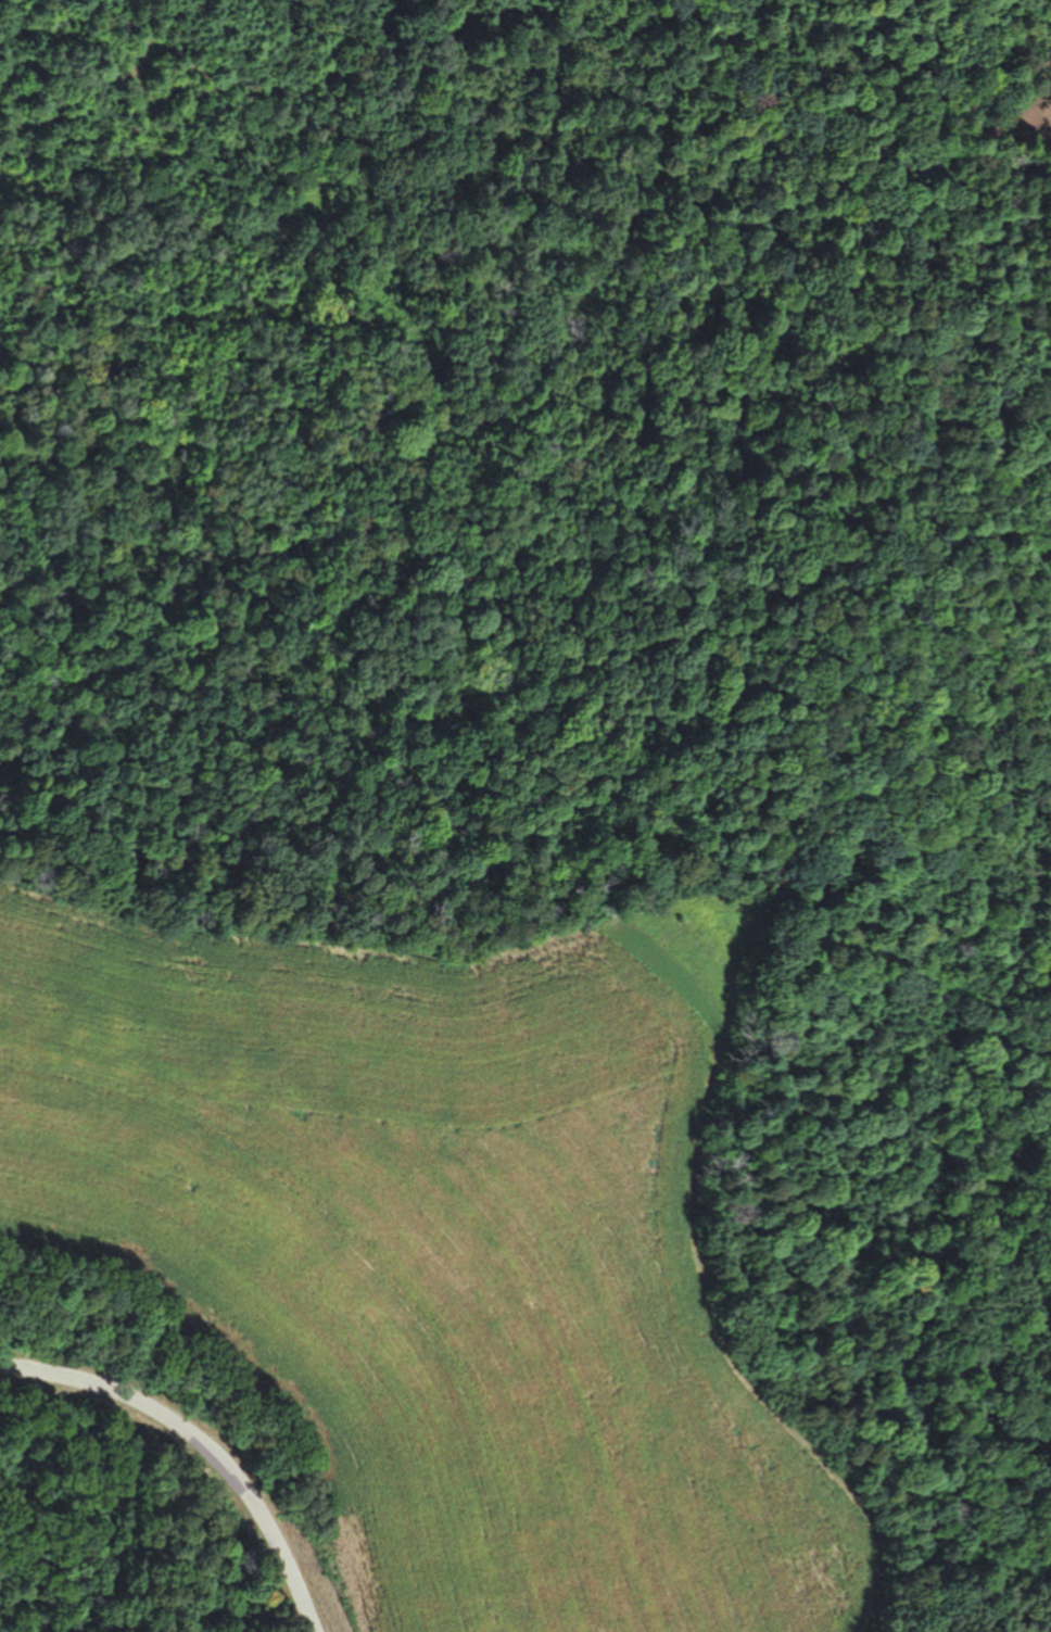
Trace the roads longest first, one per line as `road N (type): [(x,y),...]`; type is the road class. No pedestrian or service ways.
road 1 (residential): [(316,1631),(250,1491),(216,1450),(107,1384),(0,1366)]

